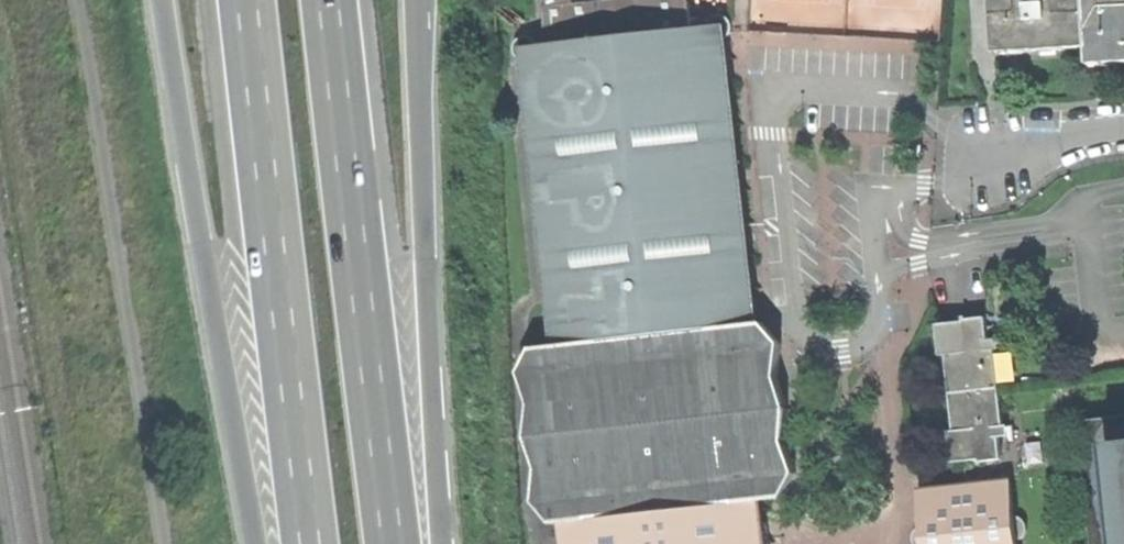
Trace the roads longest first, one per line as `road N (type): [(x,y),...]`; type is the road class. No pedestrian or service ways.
road 1 (trunk): [(164,0),(254,543)]
road 2 (trunk): [(247,0),(310,543)]
road 3 (trunk): [(391,543),(329,0)]
road 4 (trunk): [(451,543),(418,12)]
road 5 (residential): [(993,156),(1123,137)]

